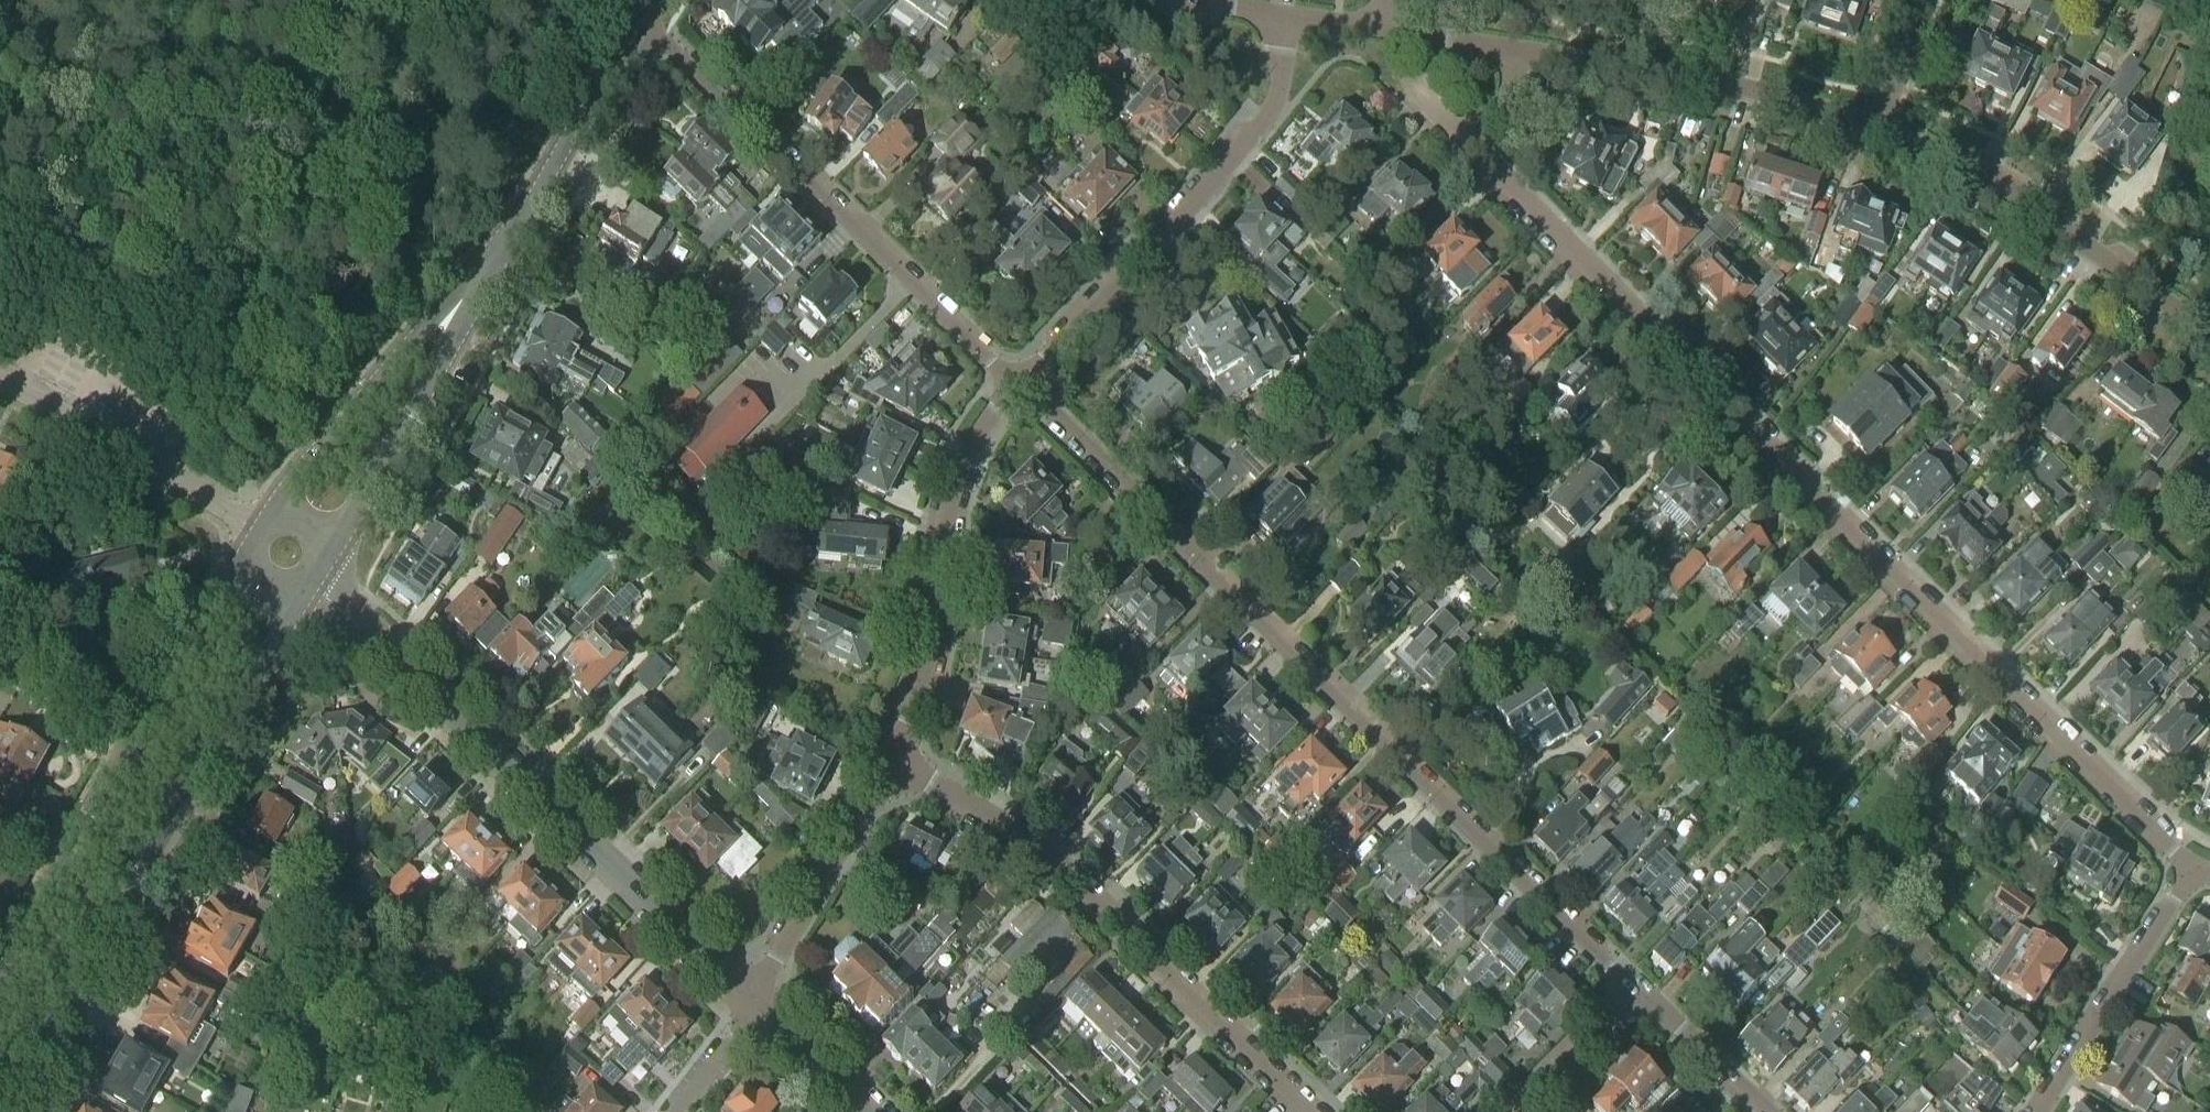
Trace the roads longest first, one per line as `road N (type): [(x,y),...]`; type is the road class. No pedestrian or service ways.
road 1 (residential): [(2193,873),(1427,103)]
road 2 (residential): [(1641,995),(1017,381)]
road 3 (secondary): [(4,1111),(315,578)]
road 4 (residential): [(754,1003),(315,578)]
road 5 (track): [(552,242),(488,214),(372,128),(136,59),(12,0)]
road 6 (residential): [(1317,1111),(1087,884),(1027,835),(892,763)]
road 7 (residential): [(1017,381),(628,23)]
road 8 (secondary): [(258,532),(0,979)]
road 9 (residential): [(1880,127),(1697,76),(1378,28)]
road 10 (residential): [(1286,16),(1281,89),(1266,122),(1173,231),(1017,381)]
road 11 (residential): [(892,763),(927,664),(954,483),(1017,381)]
road 12 (residential): [(2209,330),(2004,193),(1880,127)]
road 13 (secondary): [(315,578),(477,289)]
road 14 (secondary): [(477,289),(357,391),(258,532)]
road 15 (secondary): [(477,289),(628,23)]
road 16 (residential): [(258,532),(0,381)]
road 17 (residential): [(2042,1111),(2193,873)]
road 18 (residential): [(754,1003),(892,763)]
road 19 (residential): [(1766,1111),(1641,995)]
road 20 (residential): [(1641,995),(1525,1111)]
road 21 (residential): [(866,1111),(754,1003)]
road 22 (residential): [(1880,127),(1923,0)]
road 23 (residential): [(679,1111),(754,1003)]

